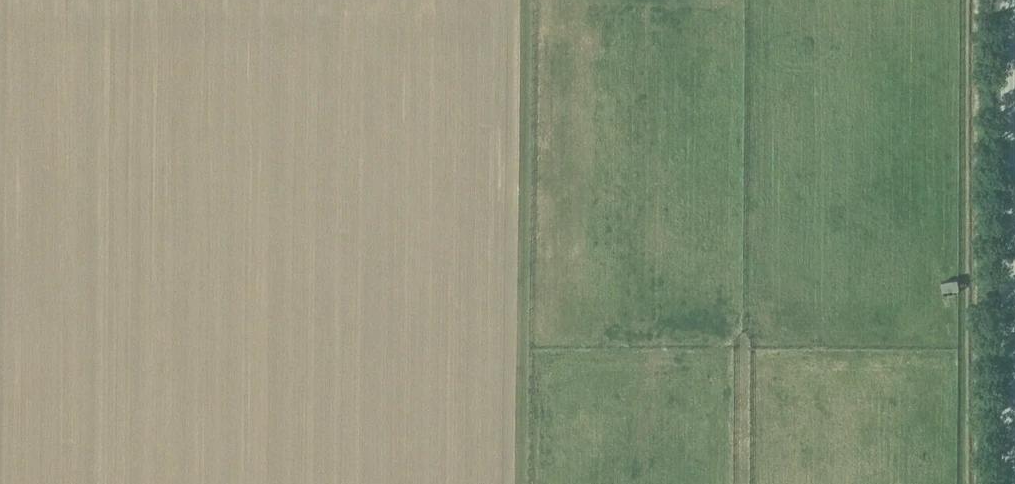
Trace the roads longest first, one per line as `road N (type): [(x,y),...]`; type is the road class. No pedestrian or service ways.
road 1 (unclassified): [(1008,483),(1007,0)]

